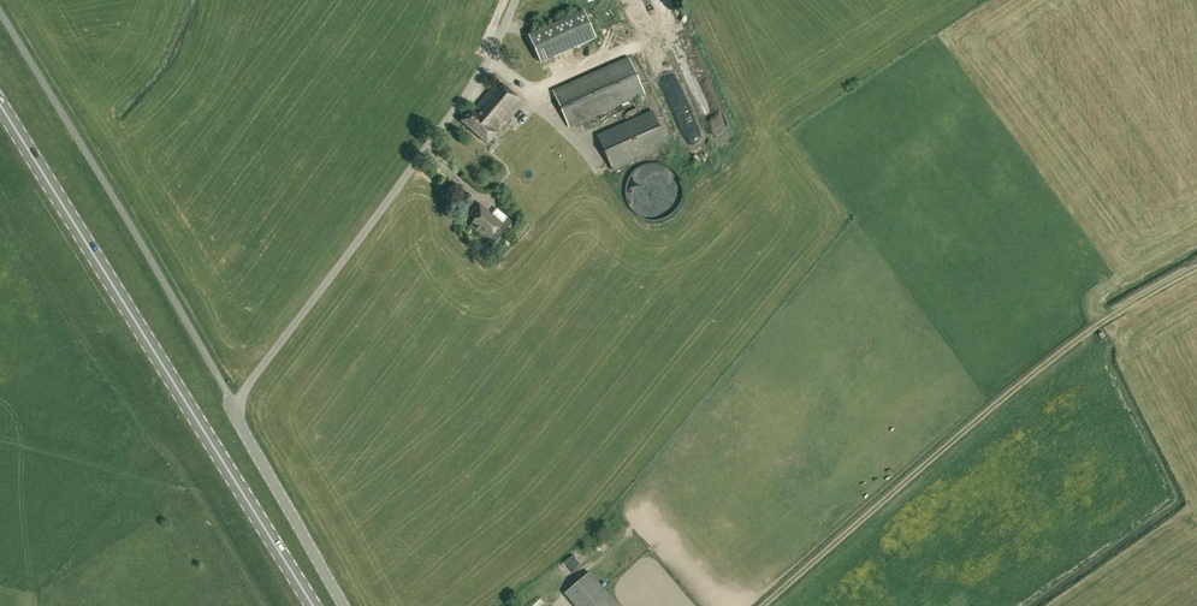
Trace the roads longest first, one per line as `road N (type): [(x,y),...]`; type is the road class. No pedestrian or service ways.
road 1 (unclassified): [(343,605),(236,407),(486,68),(516,0)]
road 2 (primary): [(311,605),(0,104)]
road 3 (track): [(771,605),(1063,354),(1196,273)]
road 4 (track): [(265,605),(0,180)]

